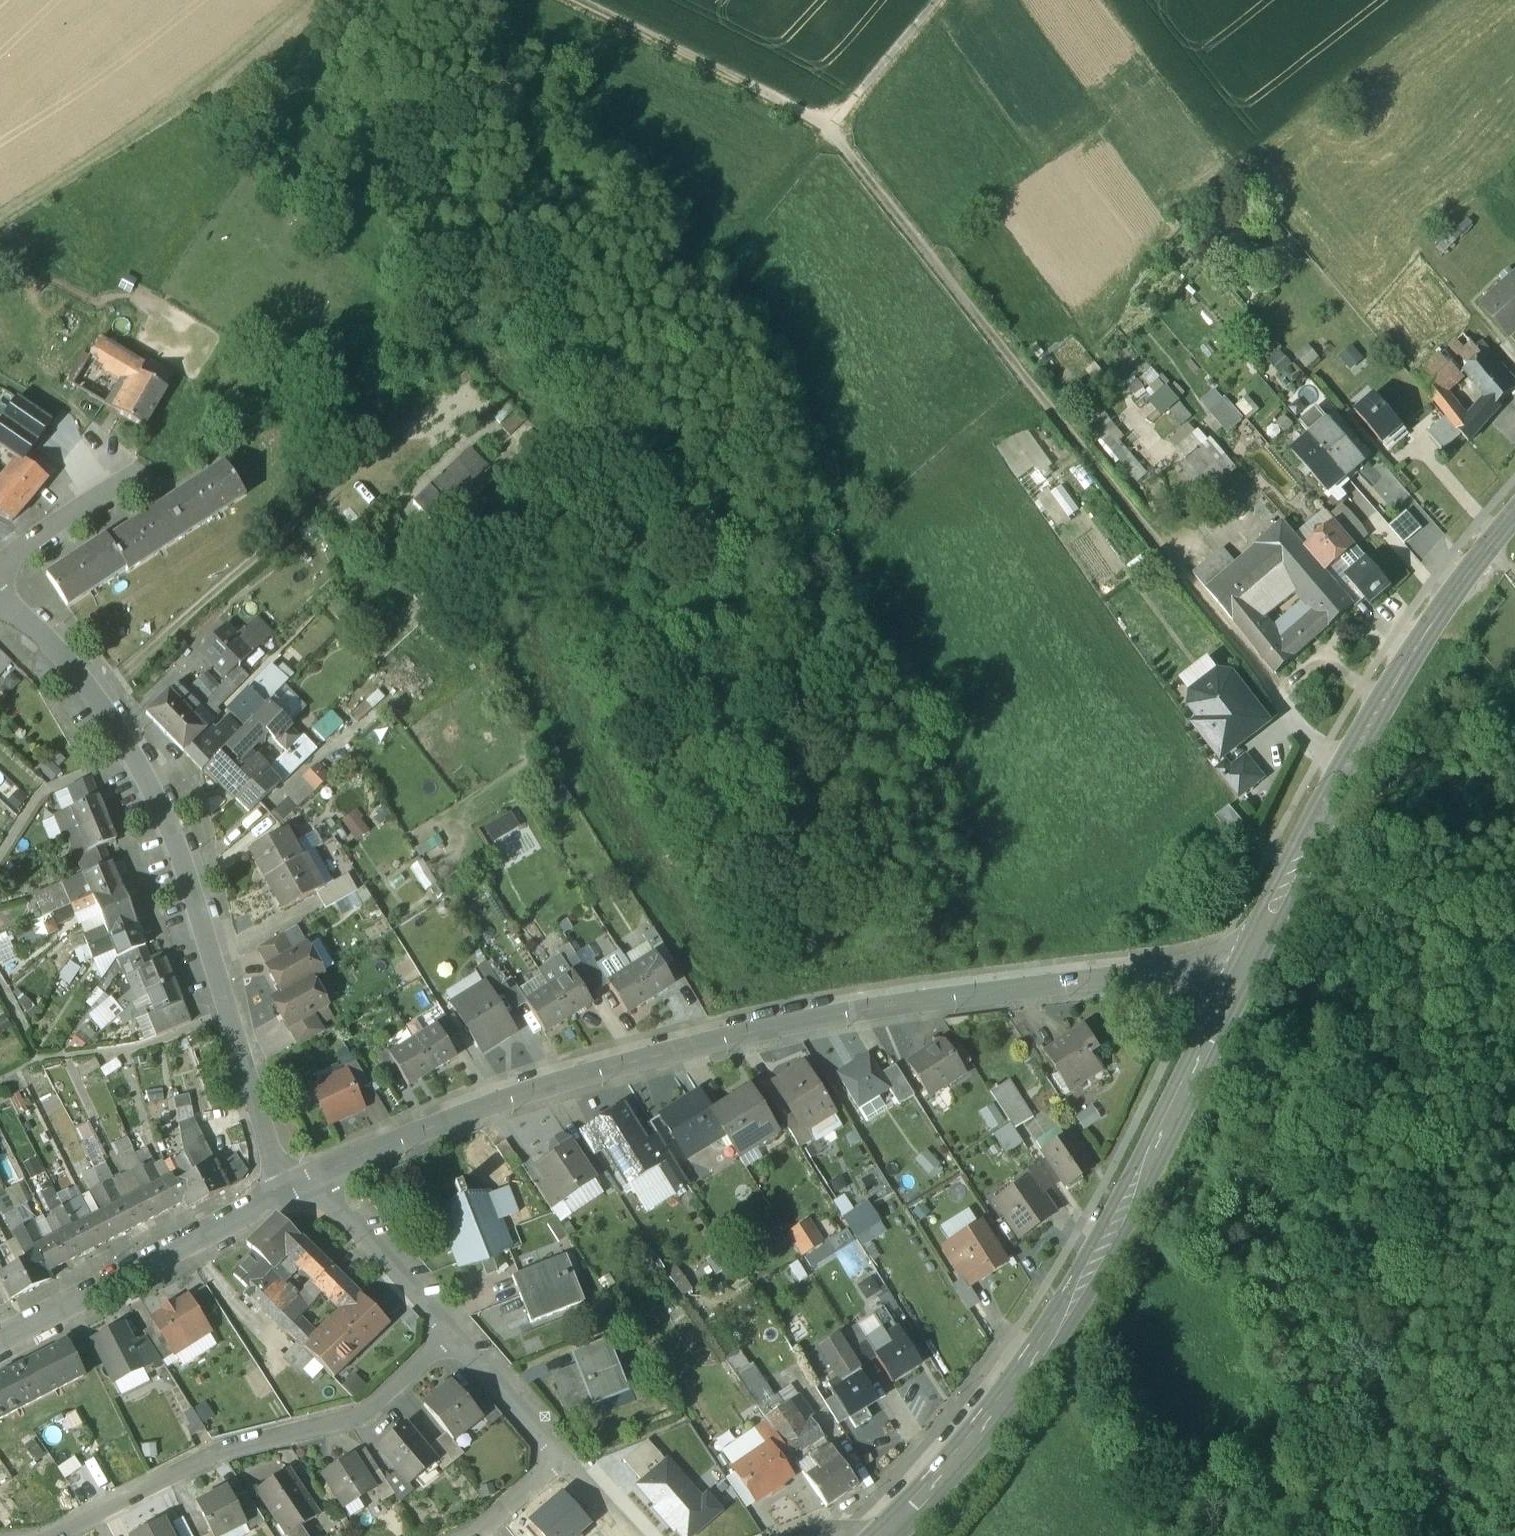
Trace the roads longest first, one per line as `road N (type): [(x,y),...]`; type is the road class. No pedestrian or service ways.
road 1 (track): [(1336,771),(827,129),(936,0)]
road 2 (residential): [(313,1180),(552,1083),(911,1001),(1213,968),(1230,985)]
road 3 (residential): [(0,595),(76,656),(155,773),(260,1124),(289,1191)]
road 4 (tertiary): [(888,1535),(991,1421),(1052,1331),(1121,1219),(1230,985)]
road 5 (tertiary): [(1230,985),(1336,771),(1514,509)]
road 6 (residential): [(451,1334),(364,1415),(225,1457),(64,1535)]
road 7 (residential): [(0,1339),(289,1191)]
road 8 (track): [(827,129),(569,0)]
road 9 (residential): [(313,1180),(451,1334)]
road 10 (residential): [(0,588),(130,488)]
road 11 (residential): [(451,1334),(556,1459)]

